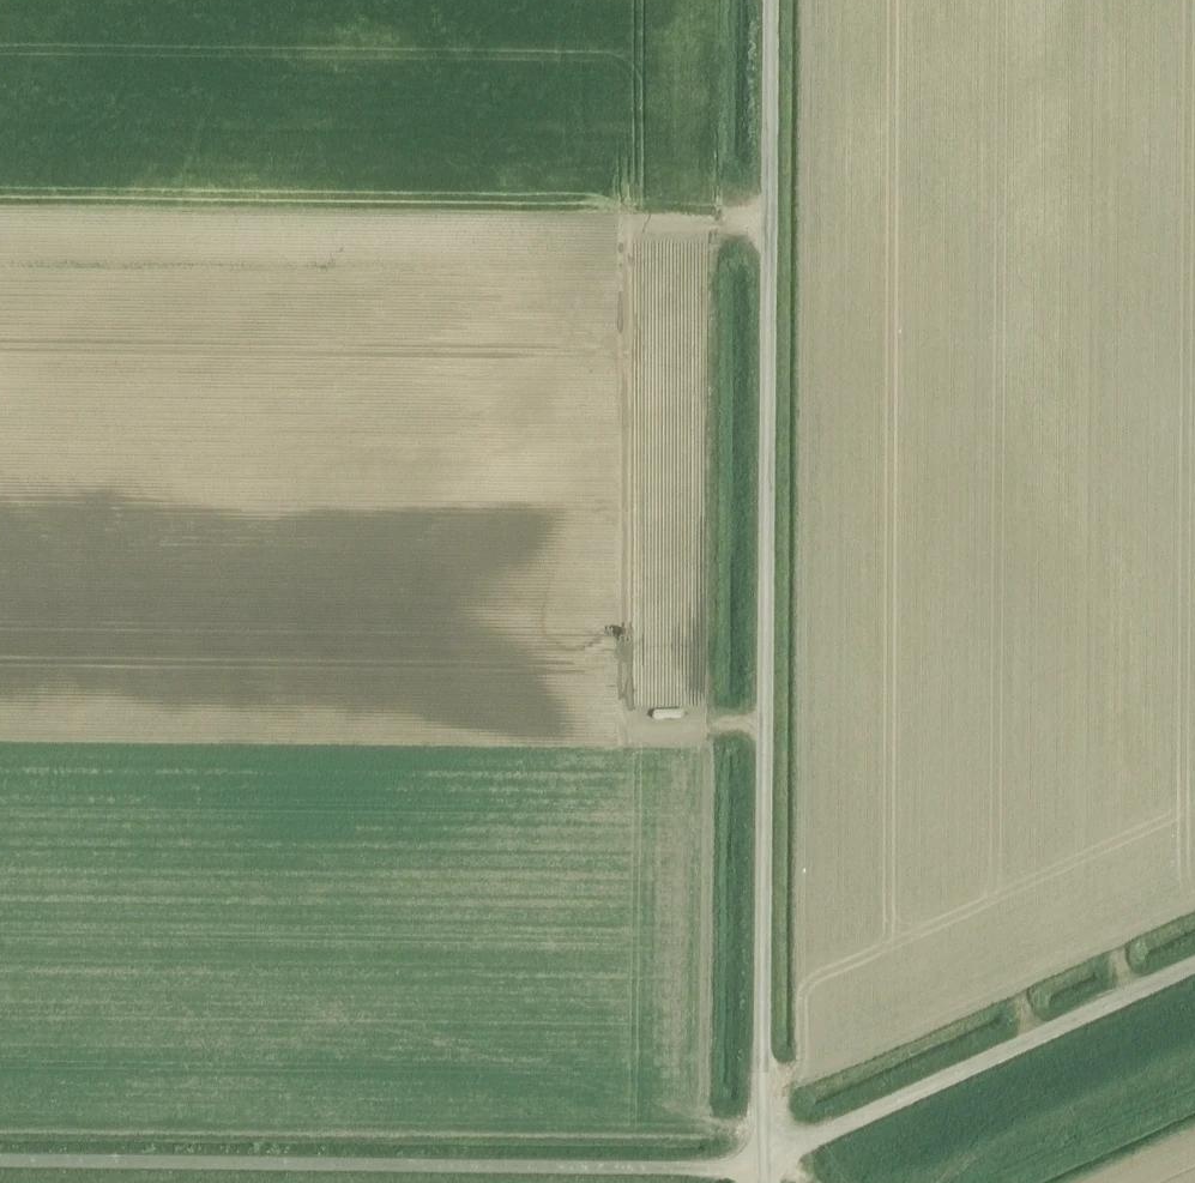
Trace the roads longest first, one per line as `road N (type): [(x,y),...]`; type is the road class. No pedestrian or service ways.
road 1 (unclassified): [(762,1168),(768,0)]
road 2 (unclassified): [(762,1168),(0,1166)]
road 3 (unclassified): [(762,1168),(1194,966)]

